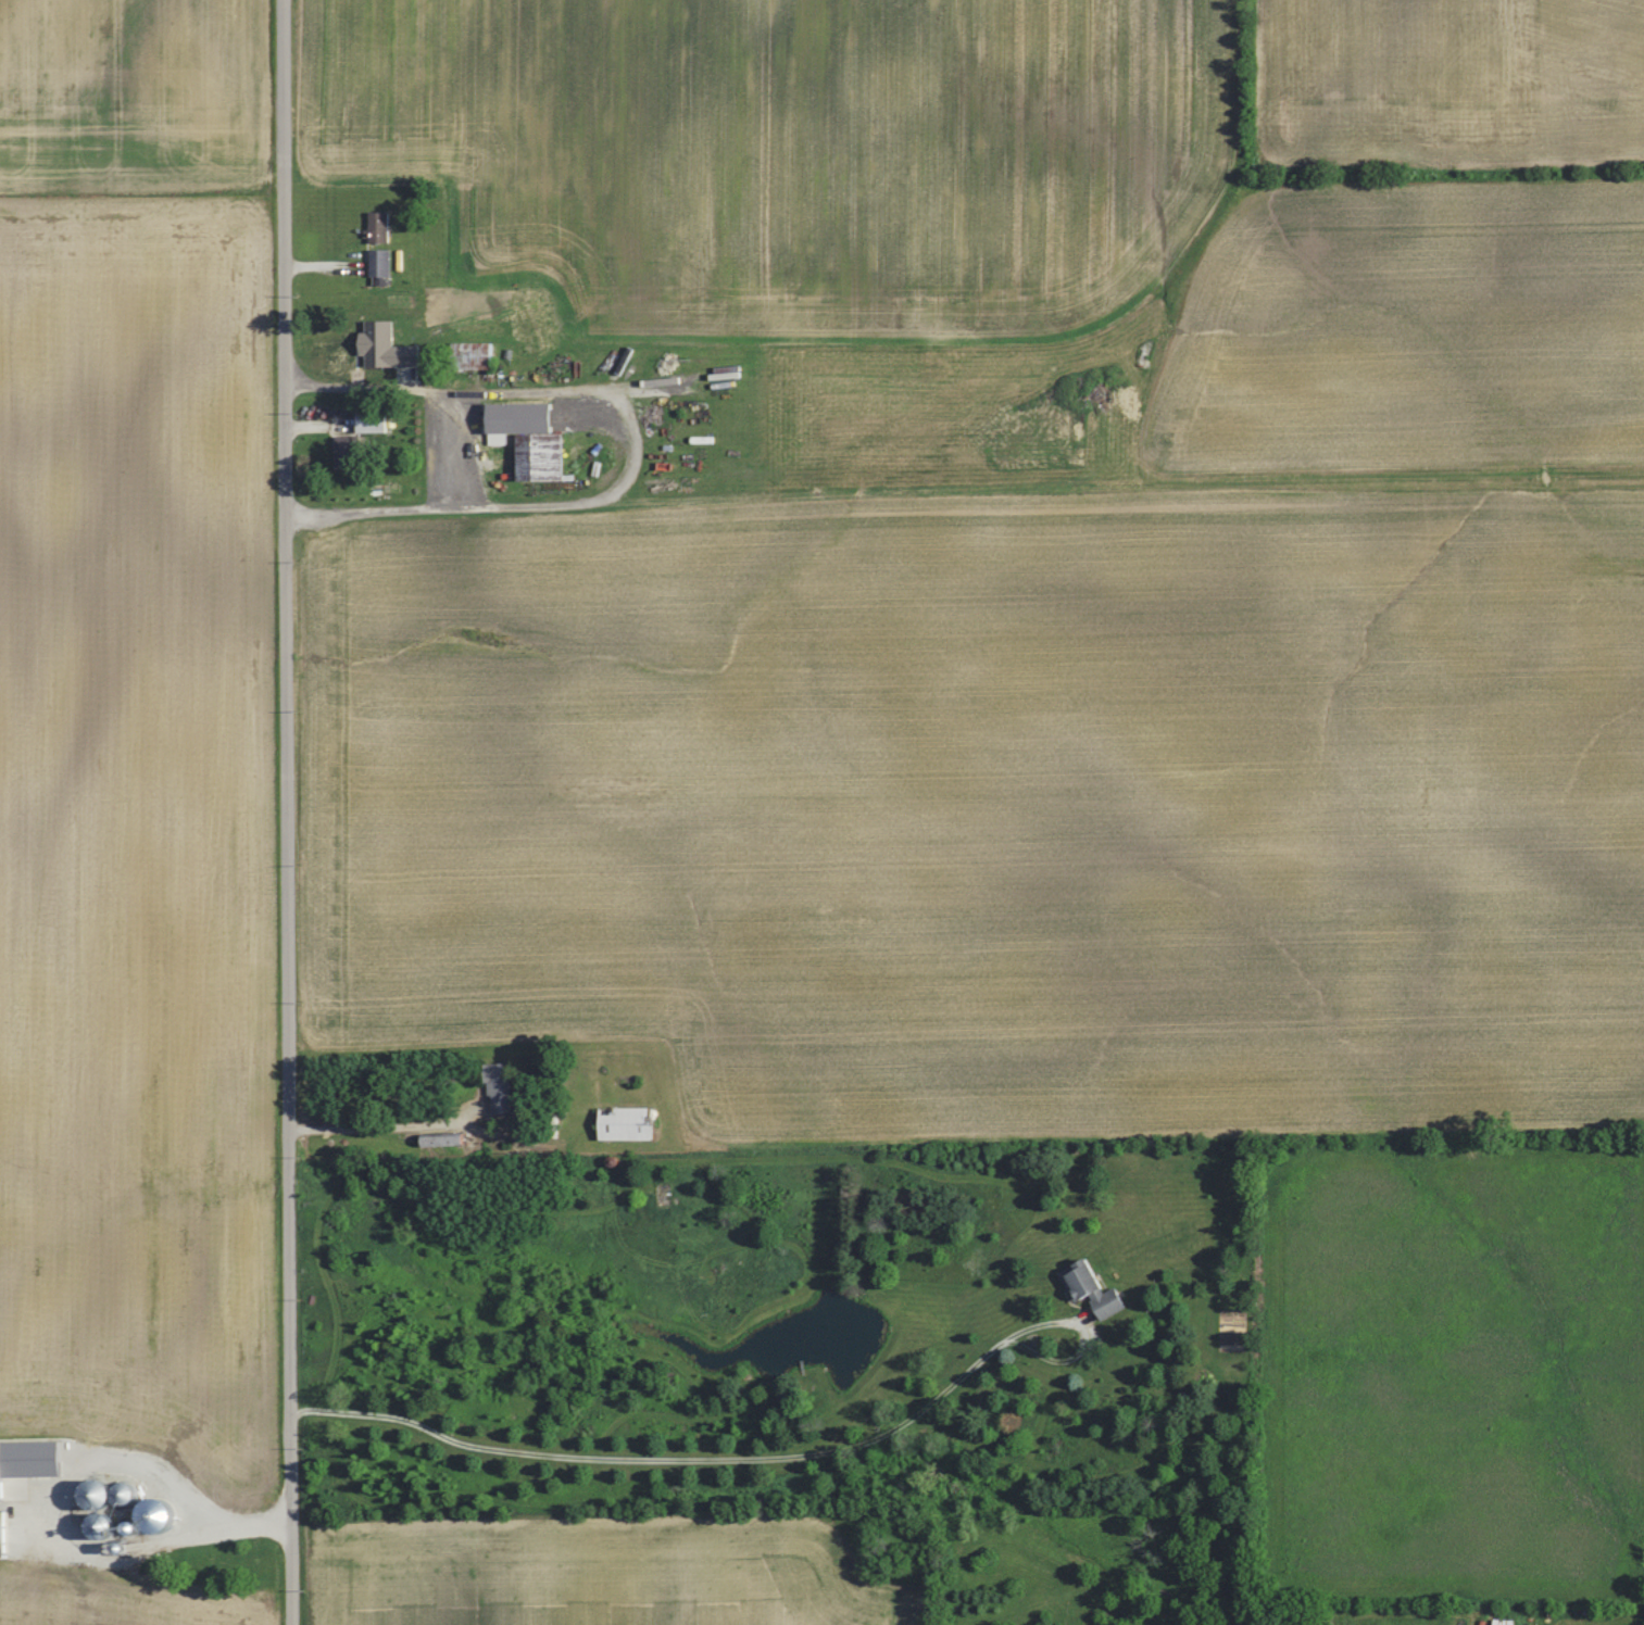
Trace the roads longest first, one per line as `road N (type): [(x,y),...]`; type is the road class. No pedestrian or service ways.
road 1 (residential): [(291,1624),(282,0)]

